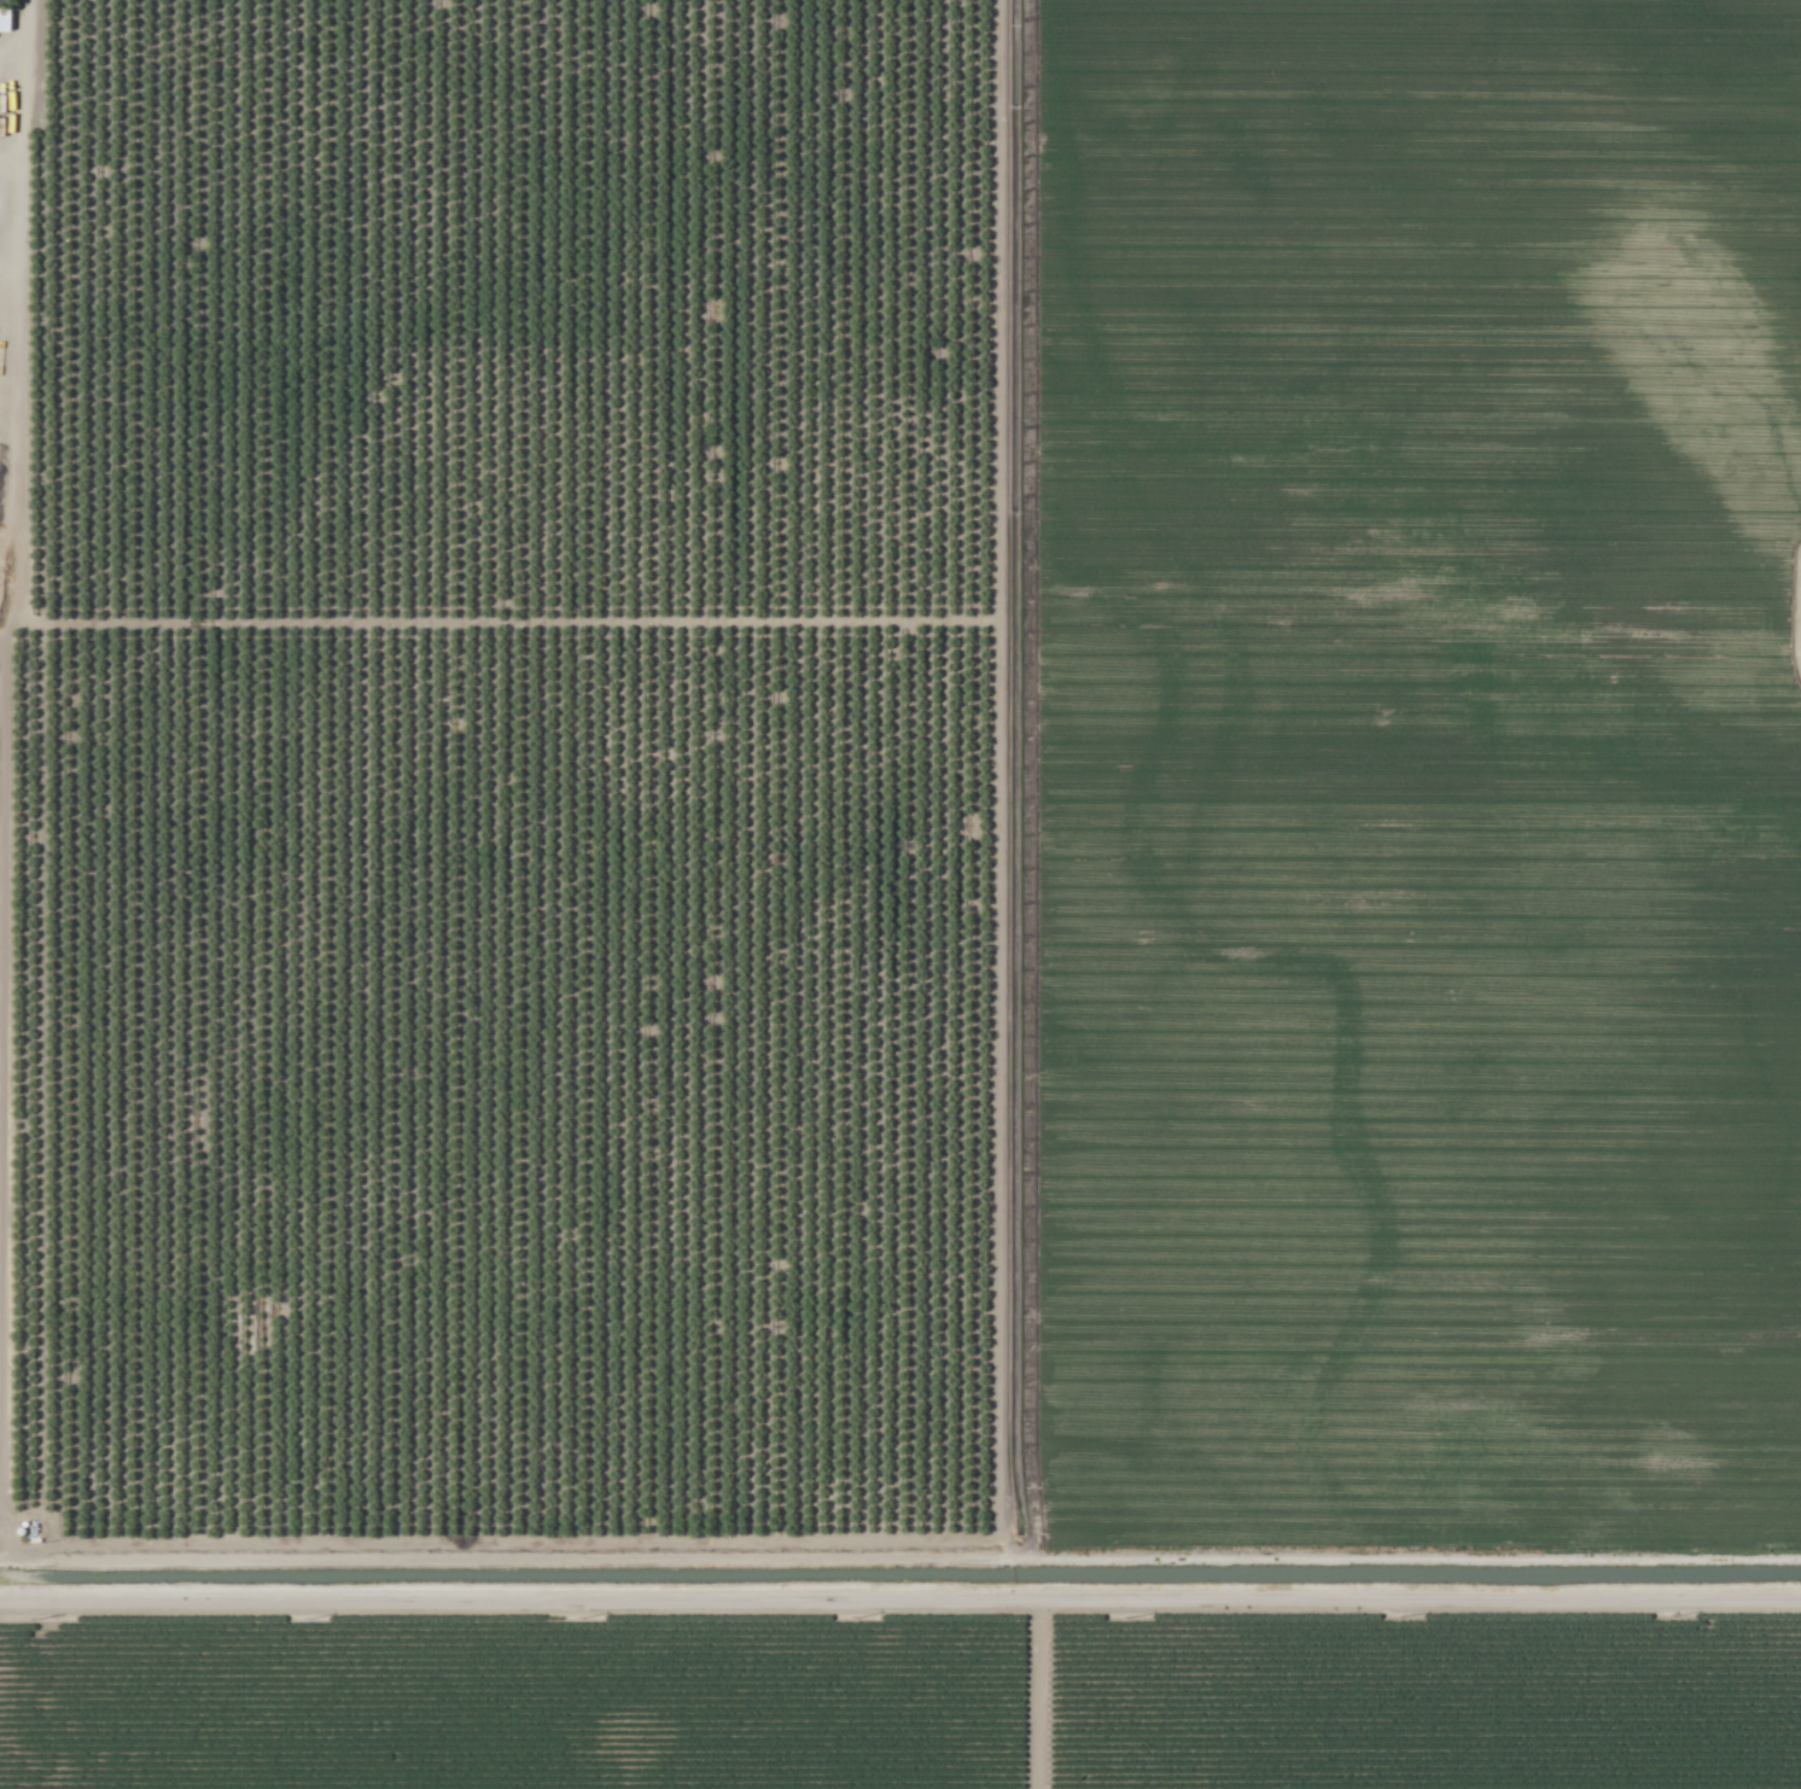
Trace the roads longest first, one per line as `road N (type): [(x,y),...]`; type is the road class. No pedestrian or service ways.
road 1 (residential): [(0,1597),(1800,1596)]

